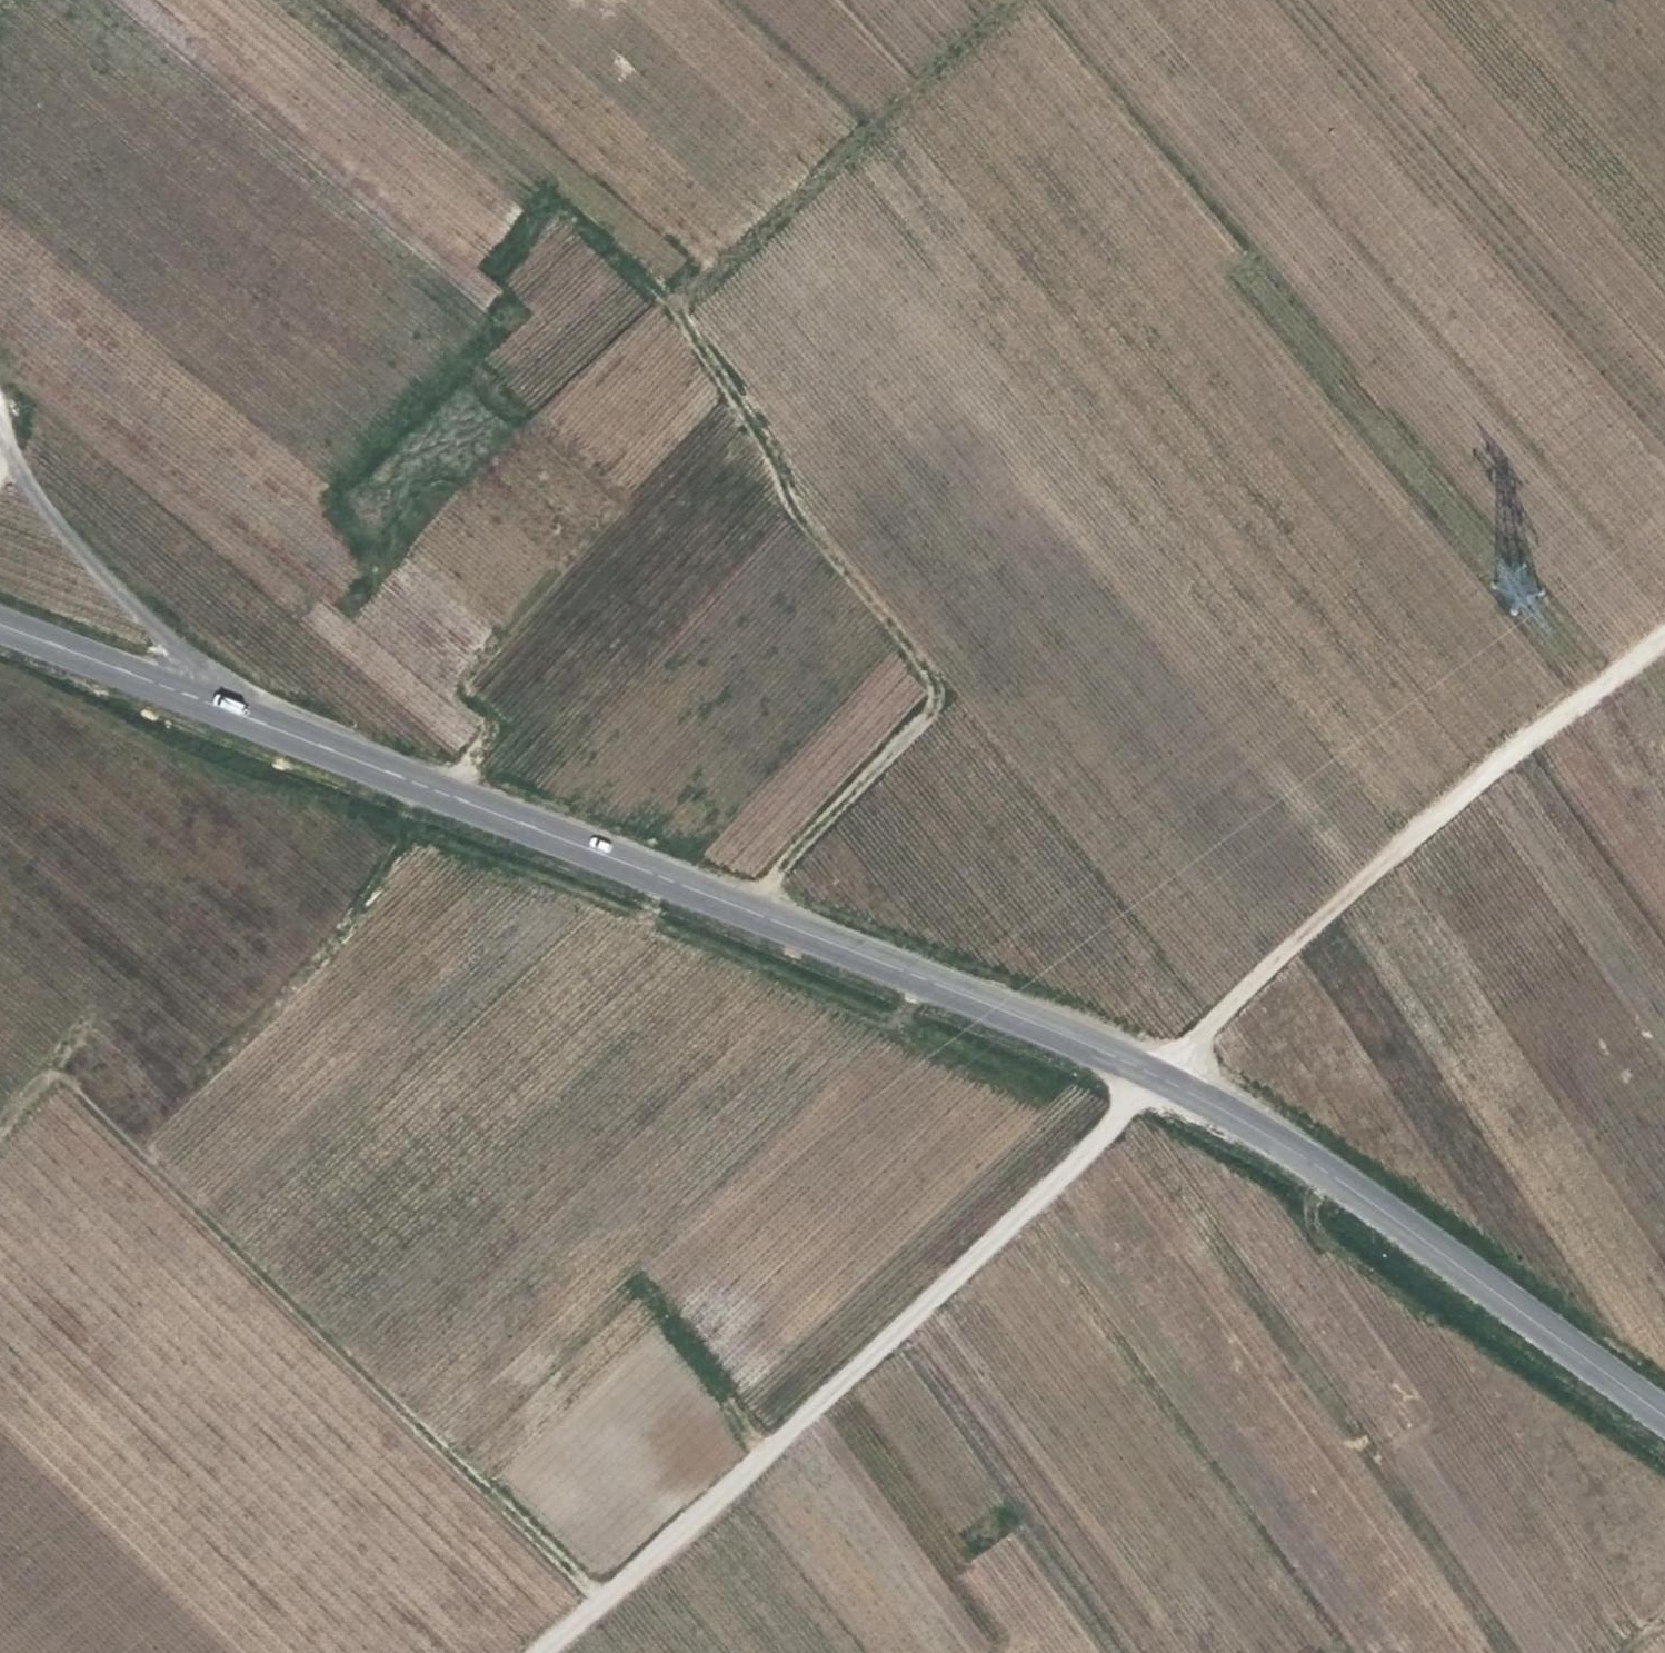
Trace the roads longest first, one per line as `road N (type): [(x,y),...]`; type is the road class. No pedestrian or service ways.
road 1 (secondary): [(1664,1412),(1273,1137),(1090,1039),(0,614)]
road 2 (track): [(532,1652),(678,1534),(1406,845),(1664,640)]
road 3 (track): [(0,419),(10,448),(63,525),(212,697)]

